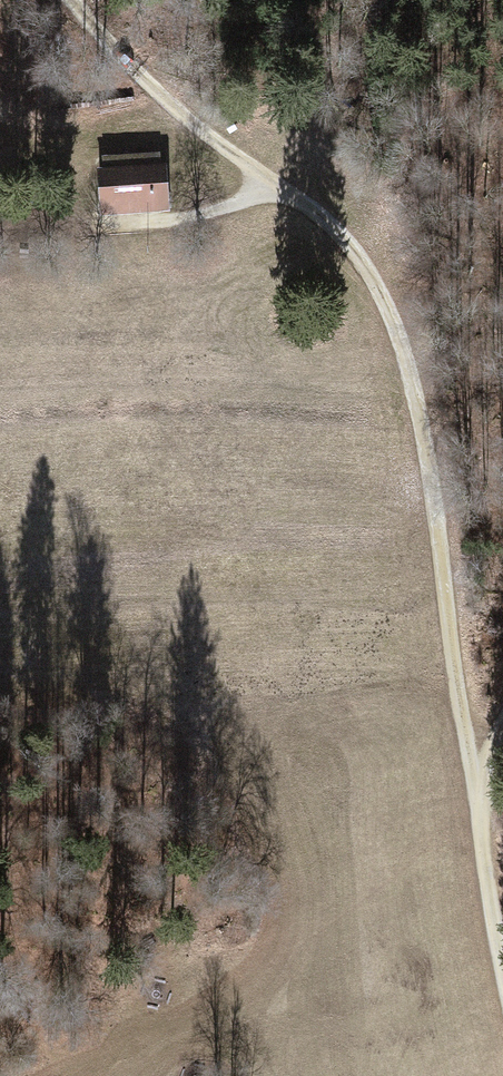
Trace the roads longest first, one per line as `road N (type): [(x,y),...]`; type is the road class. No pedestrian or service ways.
road 1 (track): [(502,981),(393,326),(376,287),(334,228),(209,136),(69,0)]
road 2 (track): [(272,180),(189,218),(101,226)]

